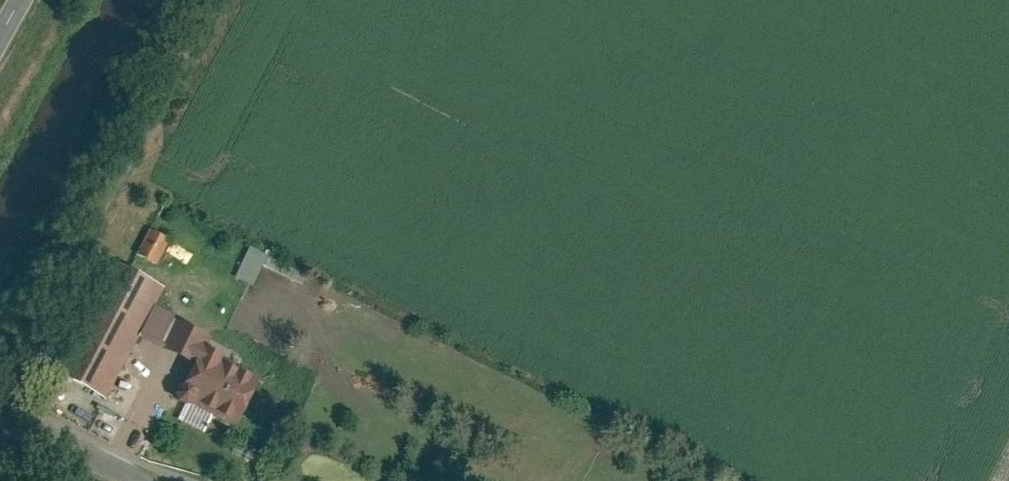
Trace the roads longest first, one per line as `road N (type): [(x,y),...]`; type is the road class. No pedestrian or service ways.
road 1 (unclassified): [(186,0),(0,347)]
road 2 (tertiary): [(141,480),(0,411)]

